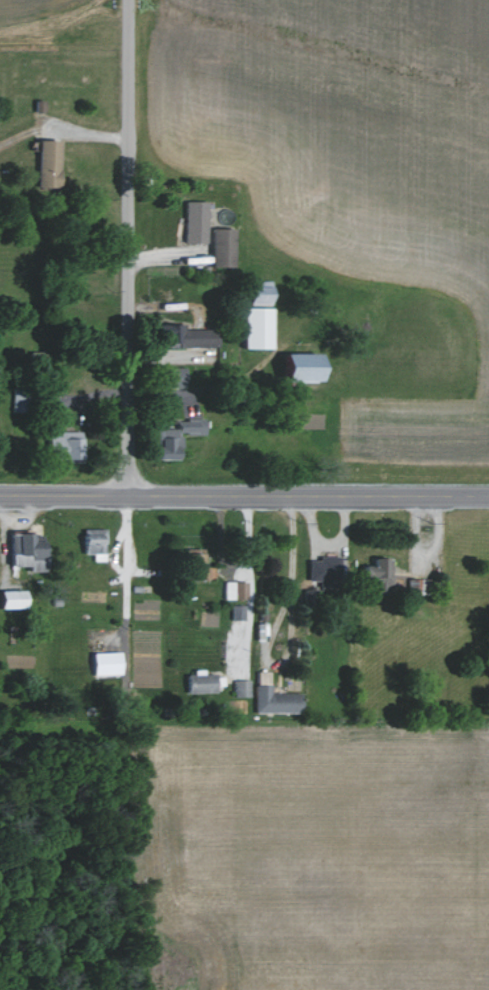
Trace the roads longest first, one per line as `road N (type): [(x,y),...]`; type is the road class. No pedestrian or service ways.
road 1 (residential): [(127,496),(125,0)]
road 2 (primary): [(0,497),(488,499)]

